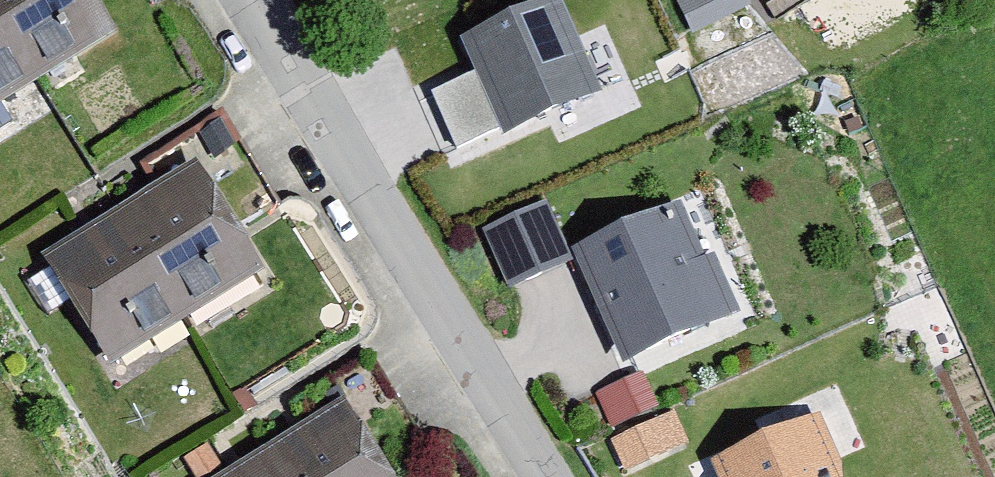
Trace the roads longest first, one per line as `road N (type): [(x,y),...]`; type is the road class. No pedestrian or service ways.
road 1 (residential): [(283,0),(565,476)]

